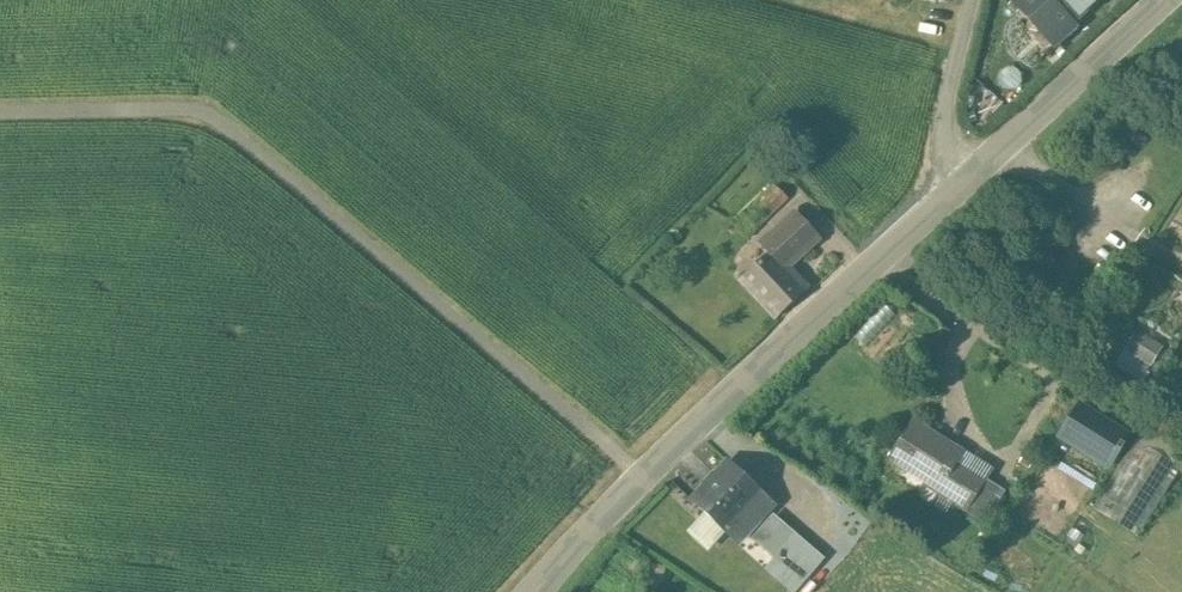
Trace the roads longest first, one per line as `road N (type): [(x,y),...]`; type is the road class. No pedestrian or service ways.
road 1 (unclassified): [(541,591),(644,477),(963,185)]
road 2 (unclassified): [(963,185),(1164,0)]
road 3 (unclassified): [(963,185),(943,122),(973,0)]

